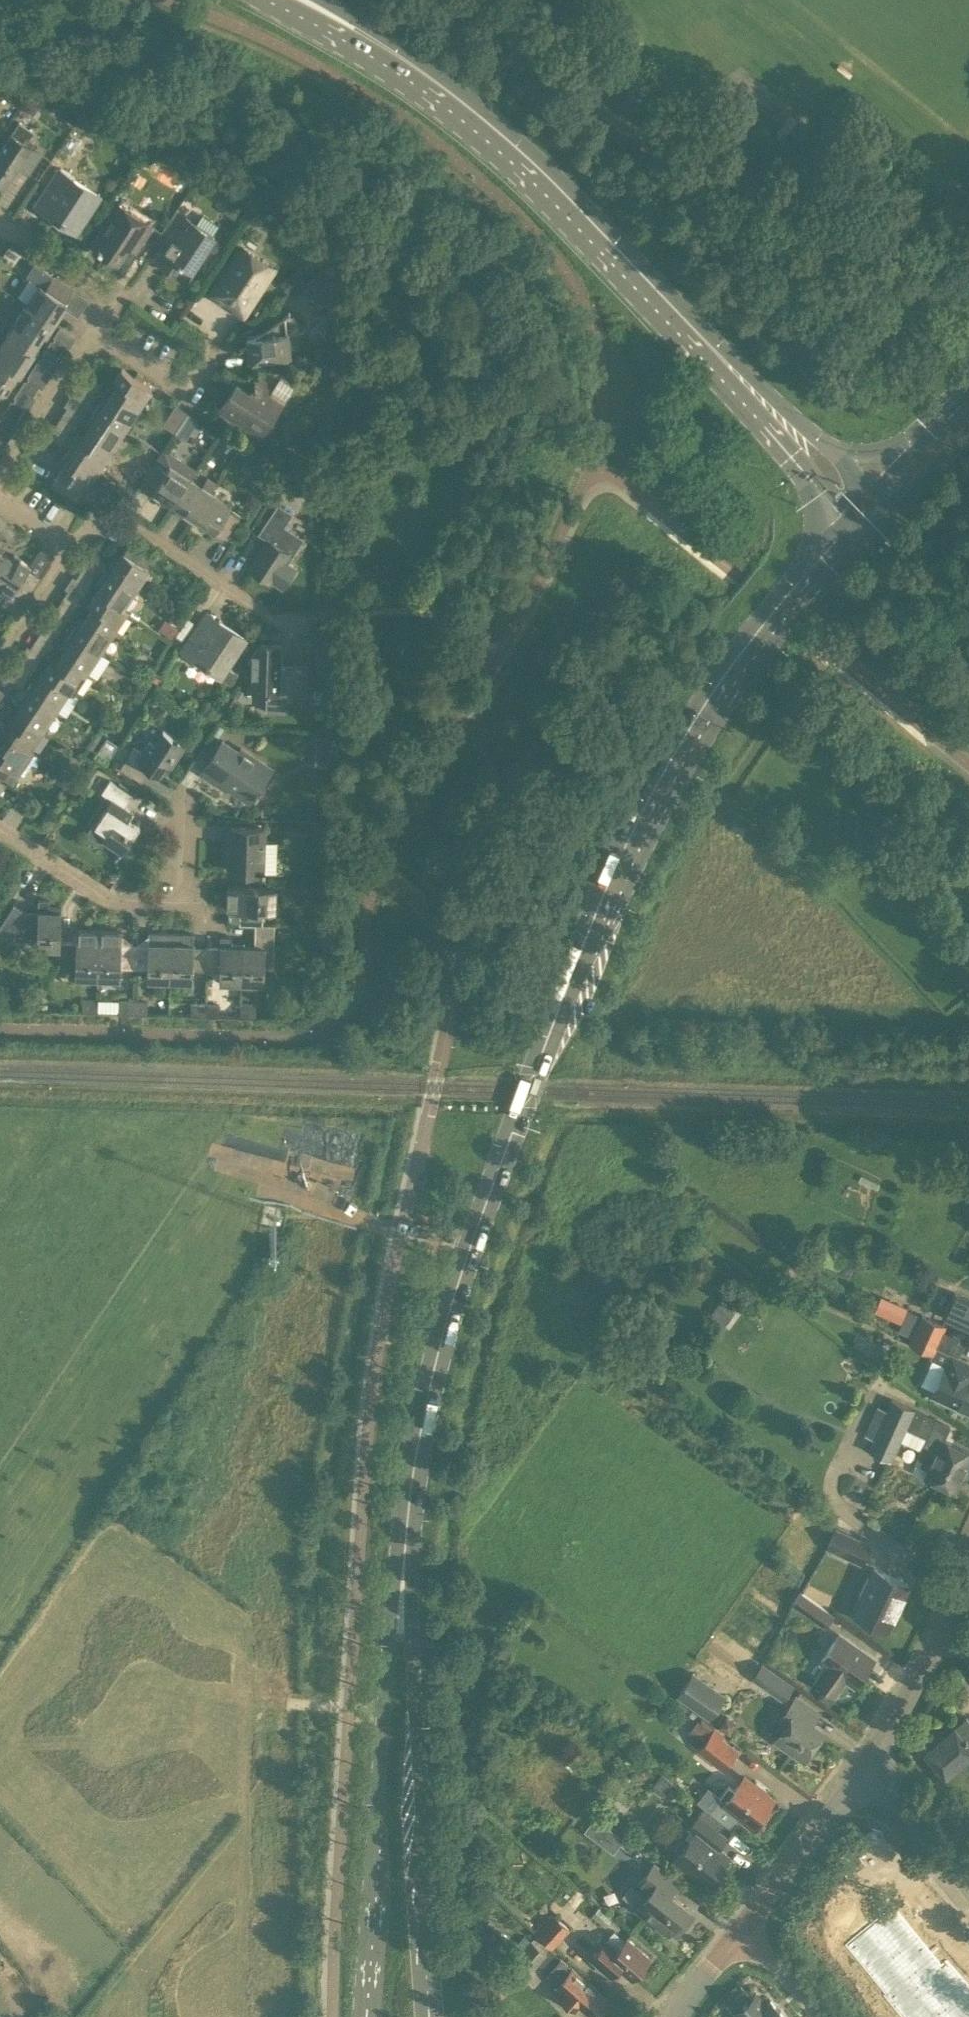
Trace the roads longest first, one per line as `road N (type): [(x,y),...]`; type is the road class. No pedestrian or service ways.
road 1 (primary): [(403,1559),(414,1454),(442,1329),(591,935),(687,730),(763,623),(858,521)]
road 2 (primary): [(789,427),(434,80),(303,0)]
road 3 (primary): [(403,1559),(385,1684),(366,2005)]
road 4 (primary): [(428,2005),(403,1559)]
road 5 (residential): [(318,619),(269,616),(115,517),(95,519),(77,545)]
road 6 (residential): [(870,1759),(968,1564)]
road 7 (residential): [(737,1932),(870,1759)]
road 8 (residential): [(182,903),(108,900),(0,831)]
road 9 (residential): [(0,475),(97,327)]
road 10 (residential): [(97,327),(115,299),(0,224)]
road 11 (residential): [(870,1759),(968,1879)]
road 12 (residential): [(215,363),(205,379),(183,382),(97,327)]
road 13 (residential): [(0,657),(77,545)]
road 14 (primary): [(936,433),(877,450),(819,443)]
road 15 (residential): [(822,2016),(737,1932)]

